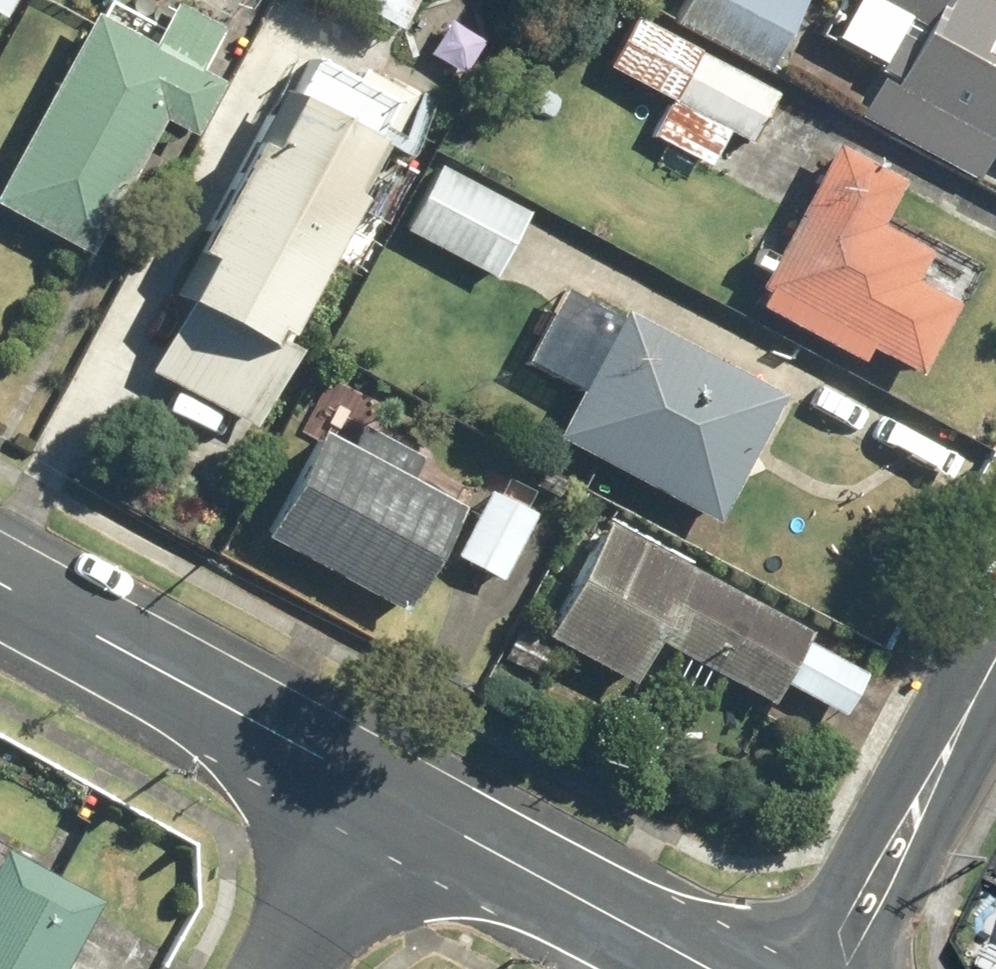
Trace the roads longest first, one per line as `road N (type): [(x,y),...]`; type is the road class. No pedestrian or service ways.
road 1 (residential): [(0,586),(362,784)]
road 2 (residential): [(362,784),(706,968)]
road 3 (residential): [(814,968),(995,633)]
road 4 (residential): [(362,784),(263,968)]

